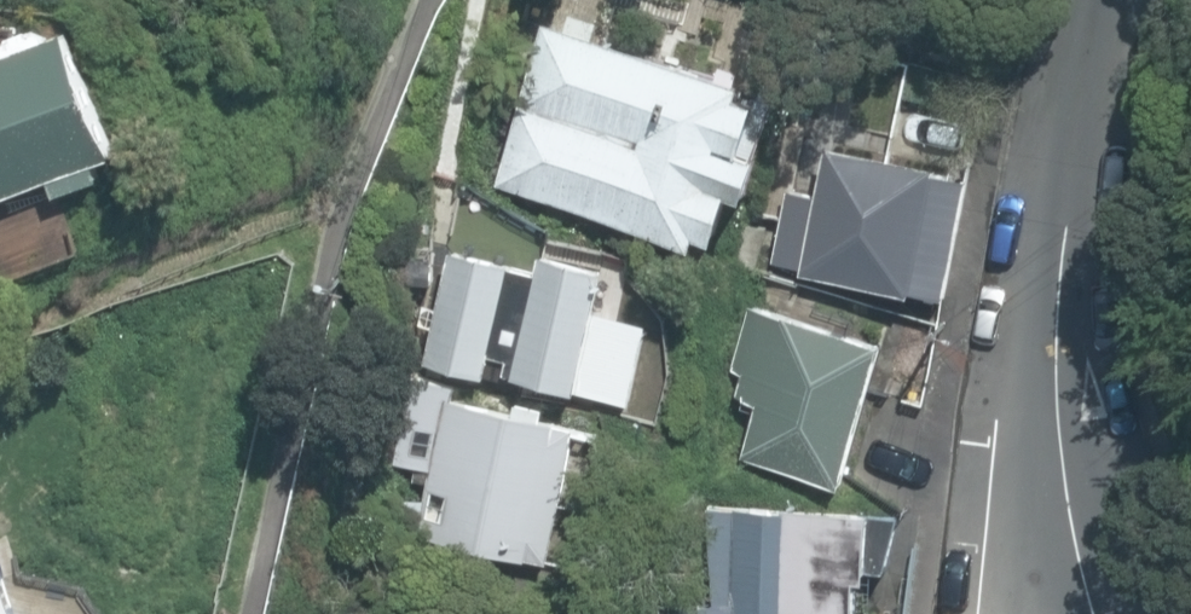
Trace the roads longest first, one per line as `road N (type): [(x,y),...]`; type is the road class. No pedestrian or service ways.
road 1 (residential): [(1074,613),(1063,432),(1077,149),(1103,0)]

